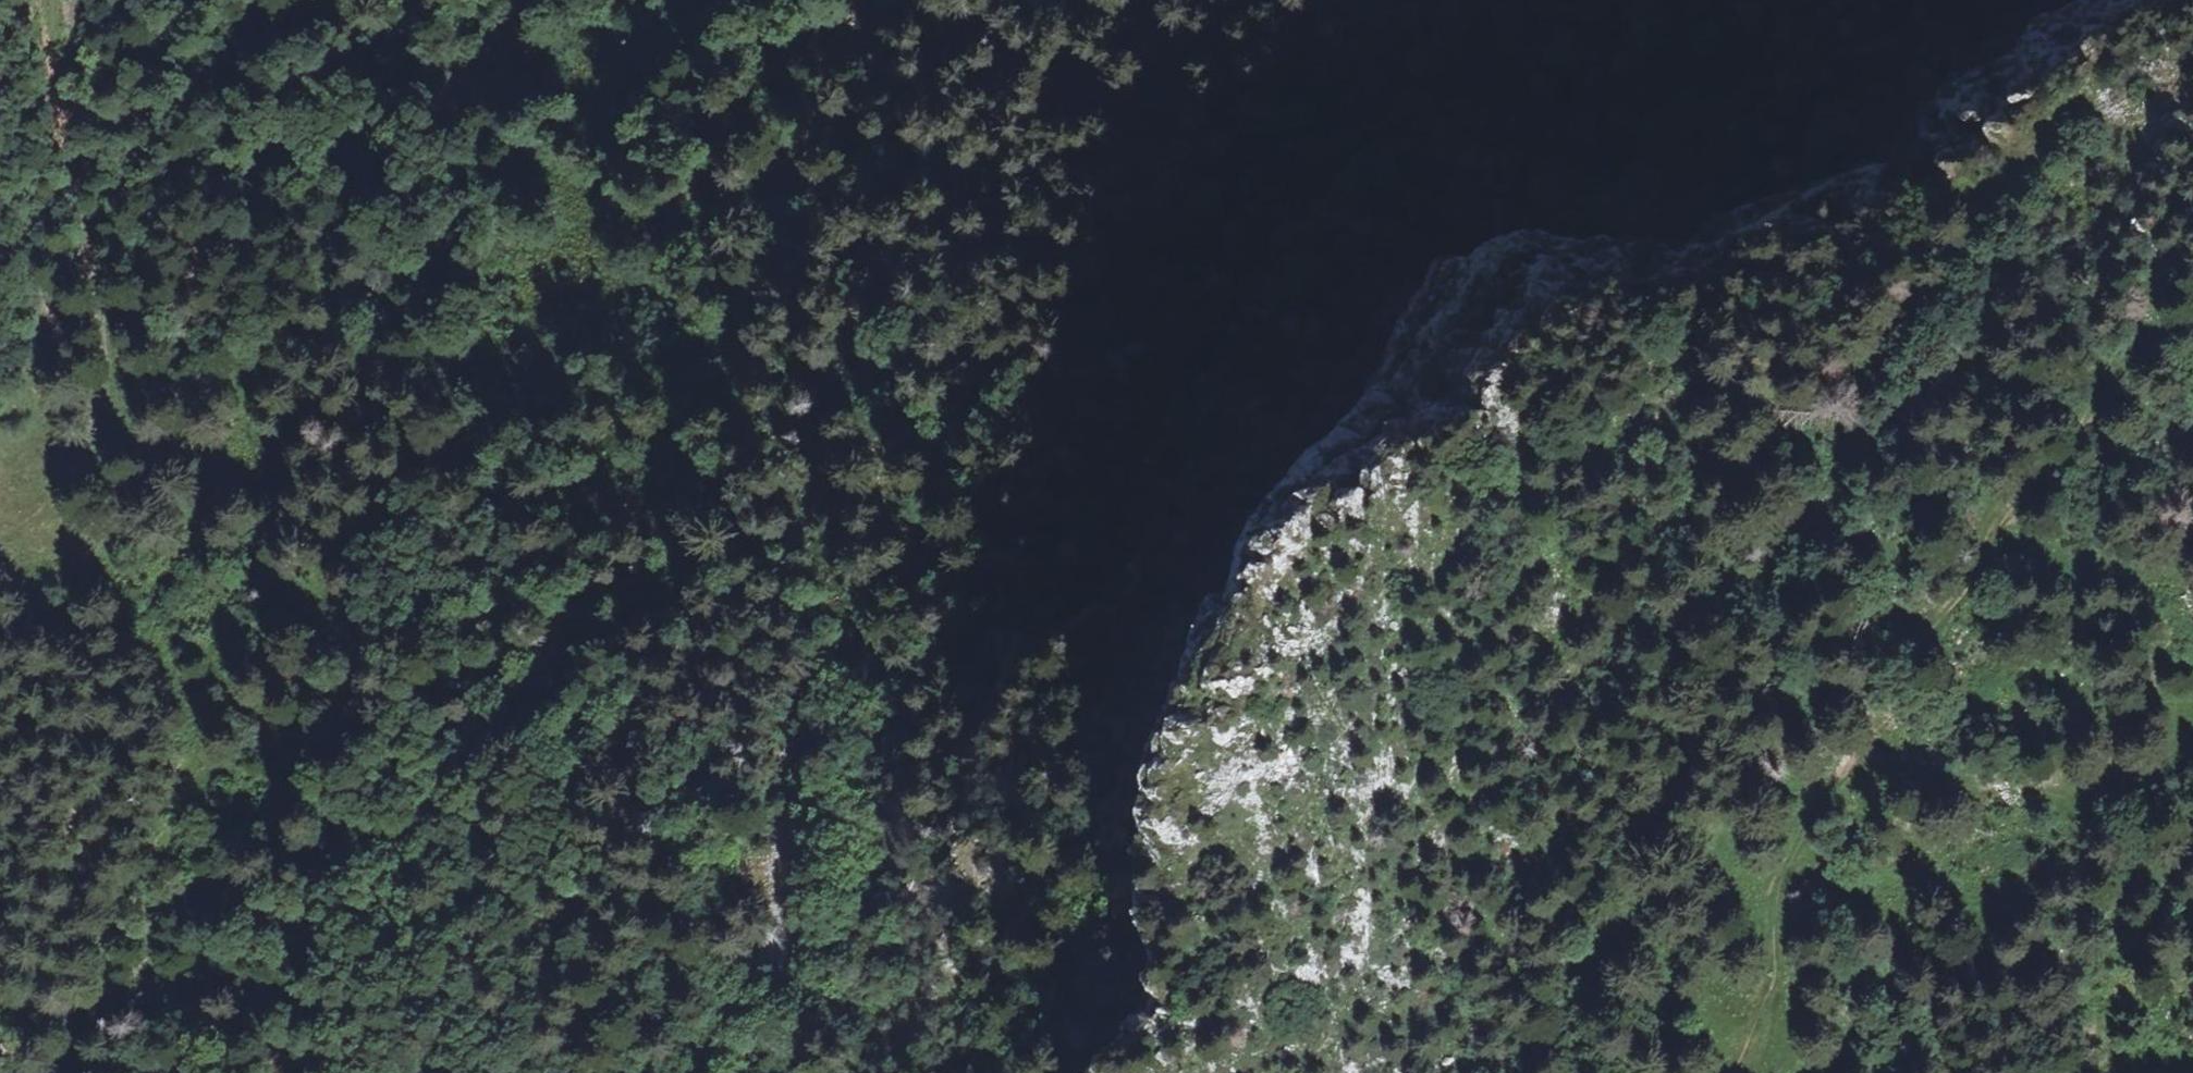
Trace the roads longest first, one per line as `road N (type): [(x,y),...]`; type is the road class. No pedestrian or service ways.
road 1 (track): [(2192,312),(2129,335),(2090,367),(1797,807),(1775,876),(1778,983),(1738,1072)]
road 2 (track): [(53,0),(118,372),(111,428),(96,454),(33,505)]

